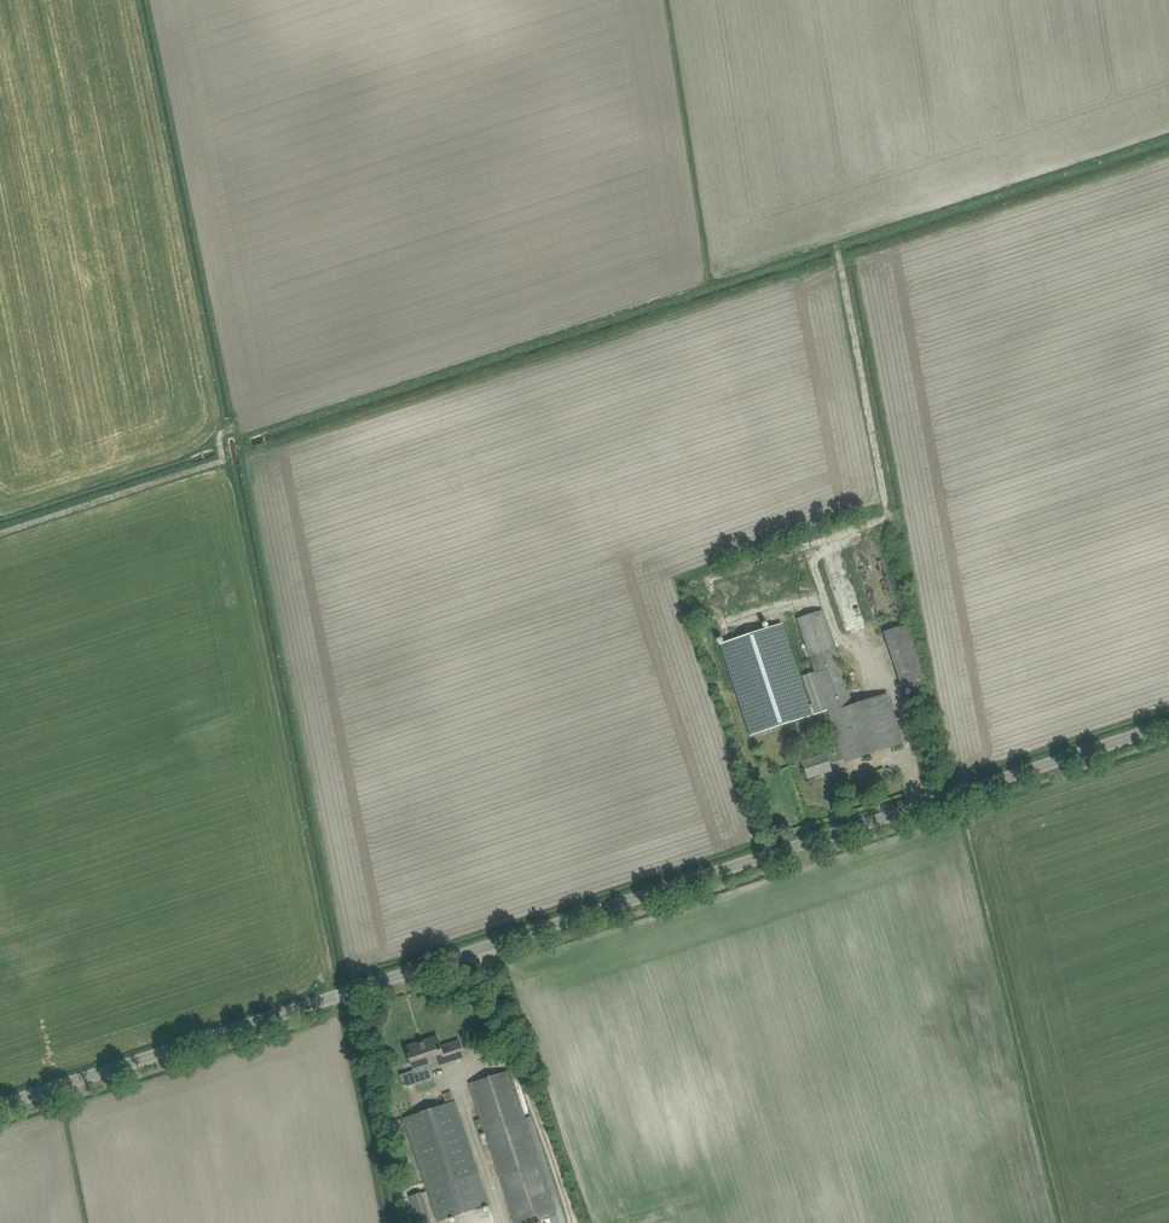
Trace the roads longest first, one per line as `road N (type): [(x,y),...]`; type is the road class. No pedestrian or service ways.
road 1 (unclassified): [(0,1109),(1168,727)]
road 2 (track): [(814,549),(887,519),(840,234)]
road 3 (track): [(240,430),(226,434),(223,463),(0,536)]

